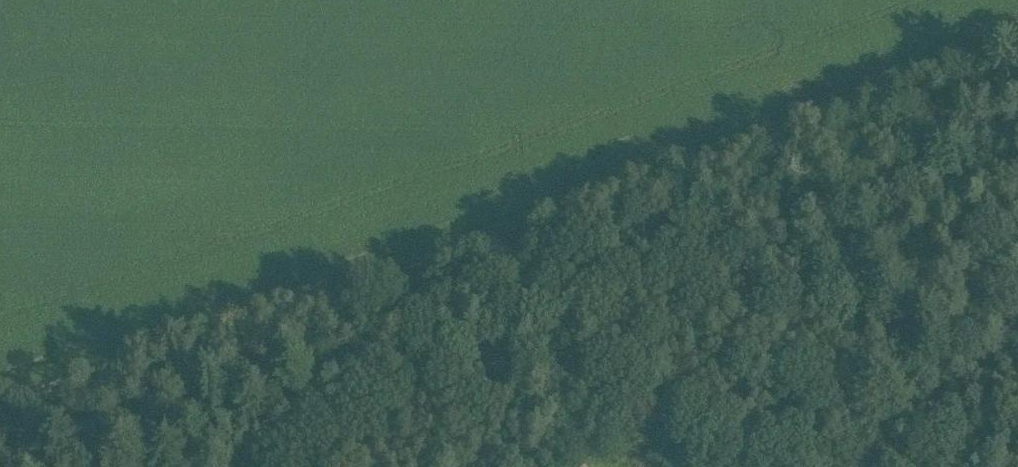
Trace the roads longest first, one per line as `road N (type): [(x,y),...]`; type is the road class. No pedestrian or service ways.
road 1 (track): [(509,238),(1017,52)]
road 2 (track): [(0,405),(509,238)]
road 3 (track): [(509,238),(581,466)]

